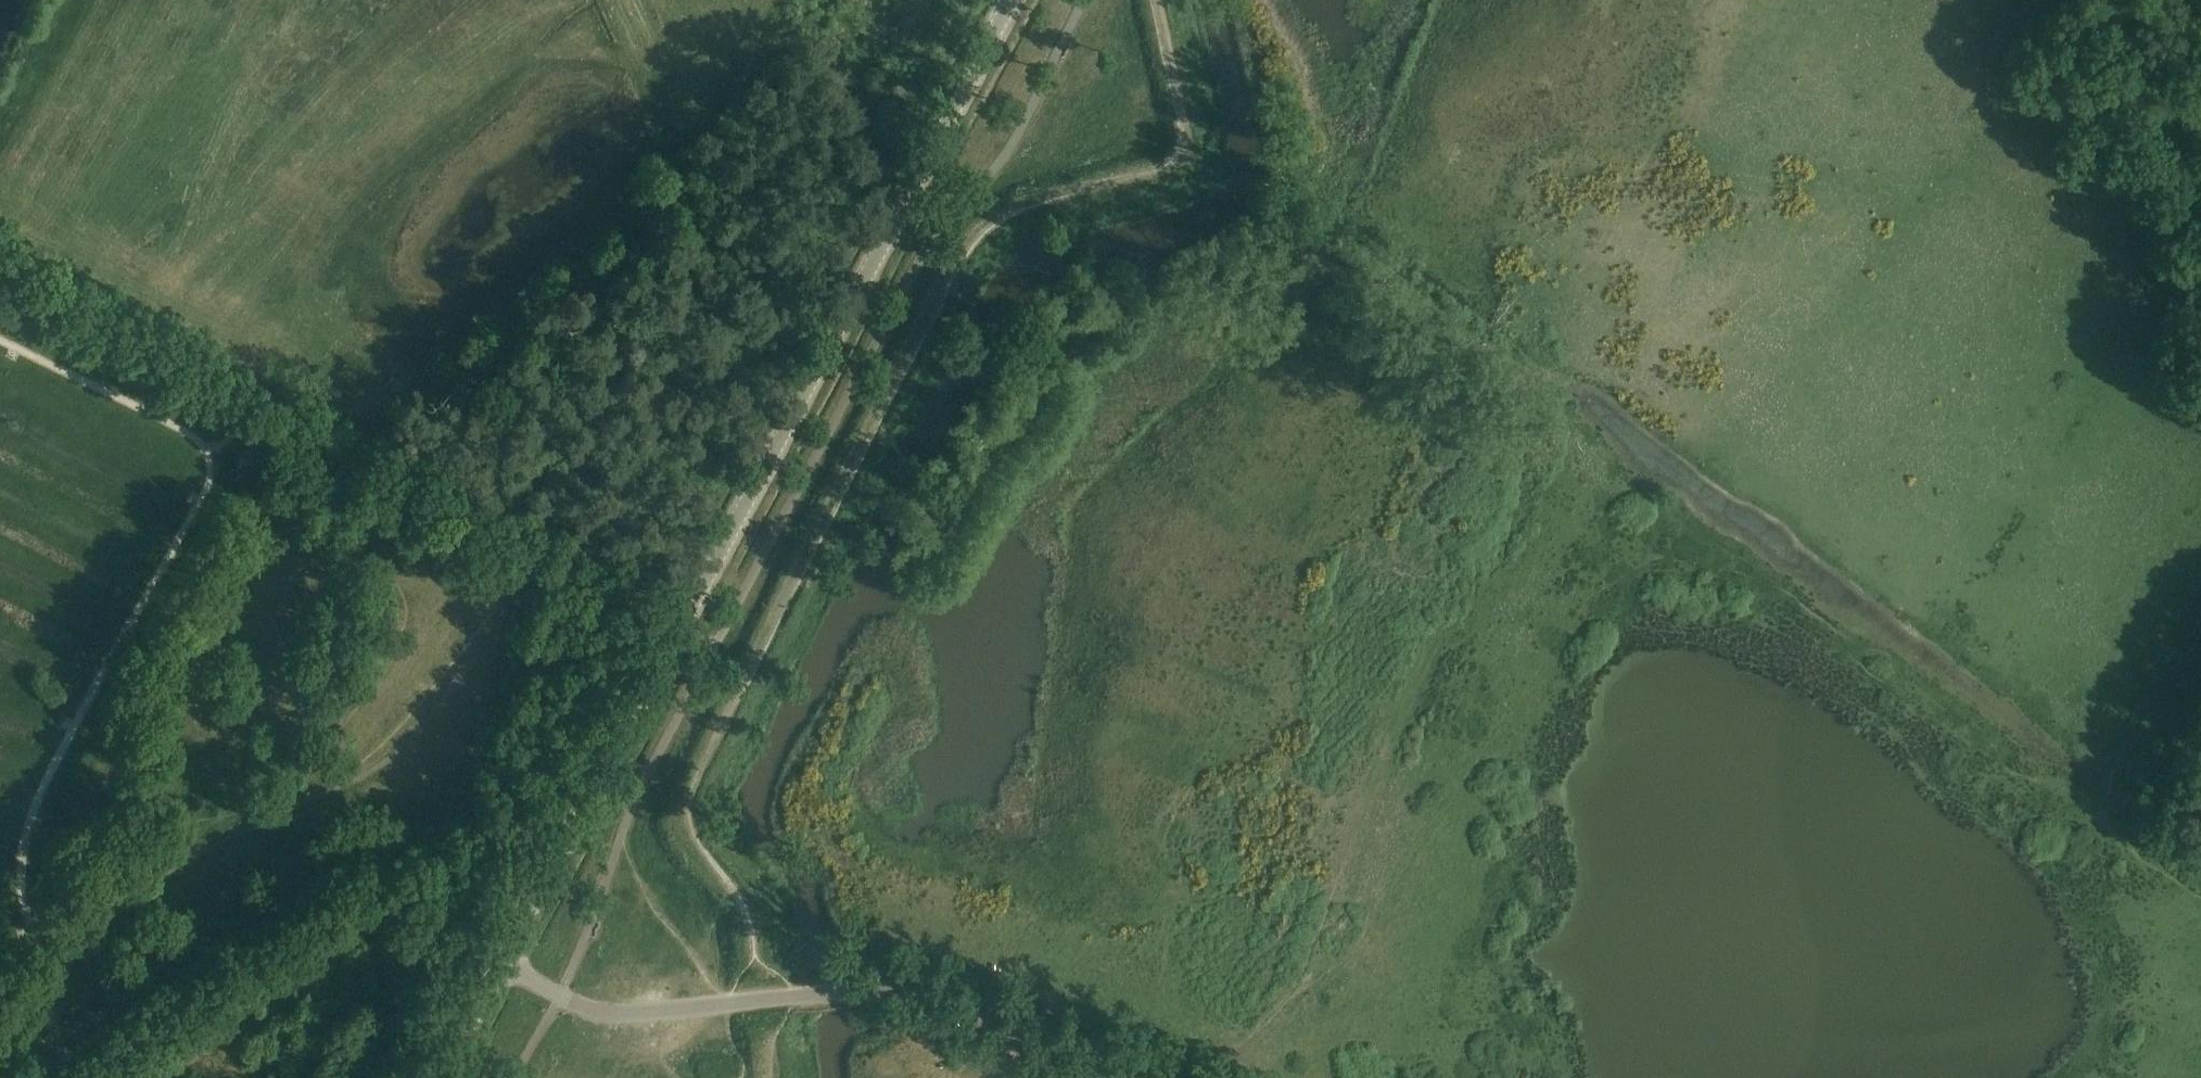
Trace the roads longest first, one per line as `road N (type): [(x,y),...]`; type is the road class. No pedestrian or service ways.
road 1 (tertiary): [(680,627),(1011,0)]
road 2 (unclassified): [(1126,1077),(1094,1058),(888,993),(606,1015),(501,966)]
road 3 (tertiary): [(680,627),(501,966)]
road 4 (tertiary): [(501,966),(442,1077)]

